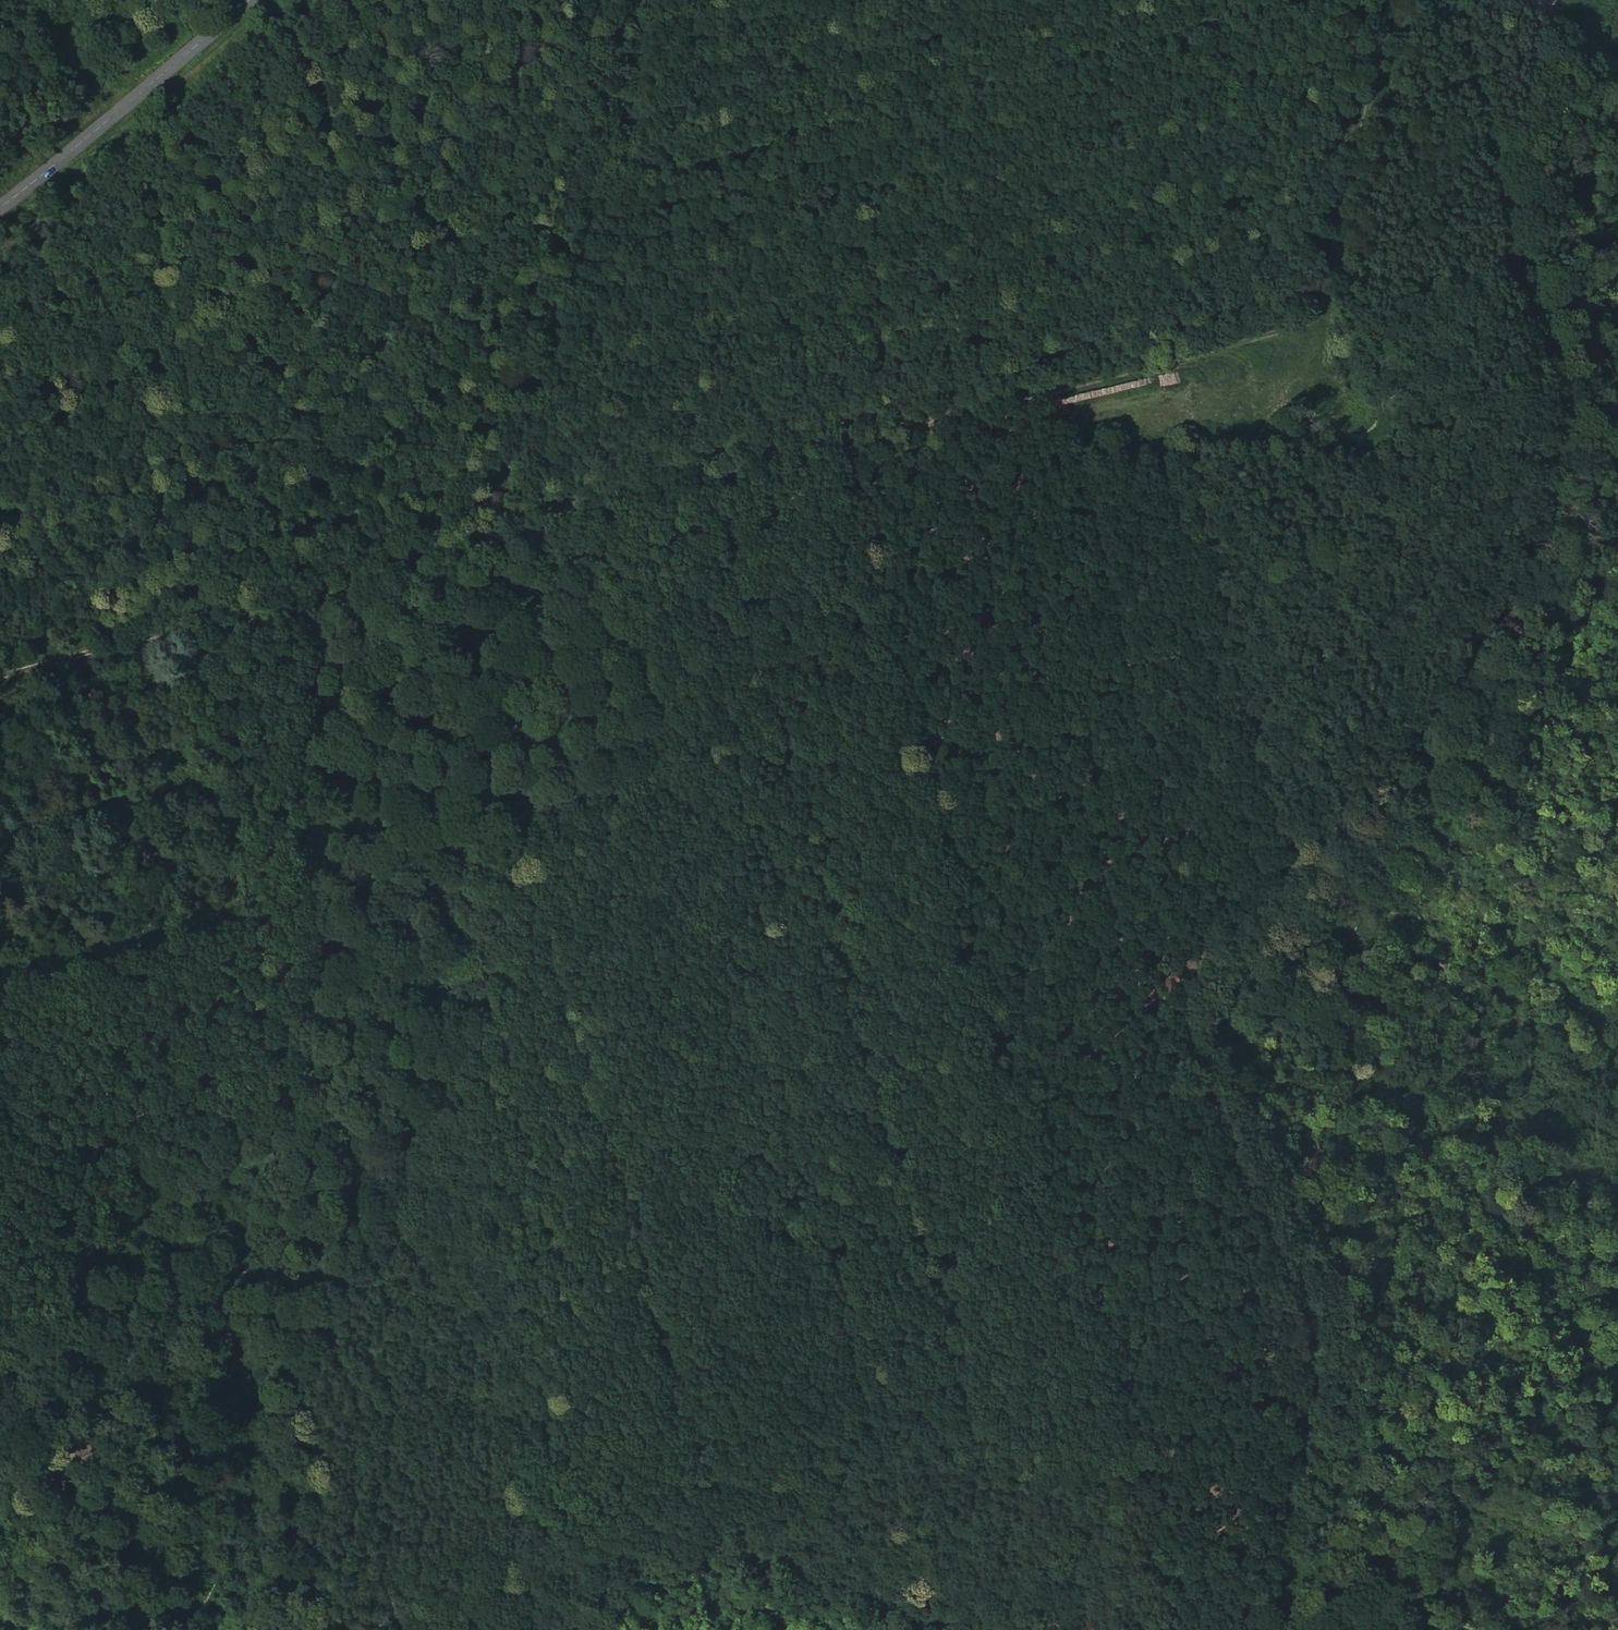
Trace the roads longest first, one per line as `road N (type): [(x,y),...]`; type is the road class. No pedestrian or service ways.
road 1 (track): [(528,533),(1309,317),(1324,282),(1387,0)]
road 2 (track): [(0,676),(528,533)]
road 3 (tertiary): [(251,0),(0,213)]

